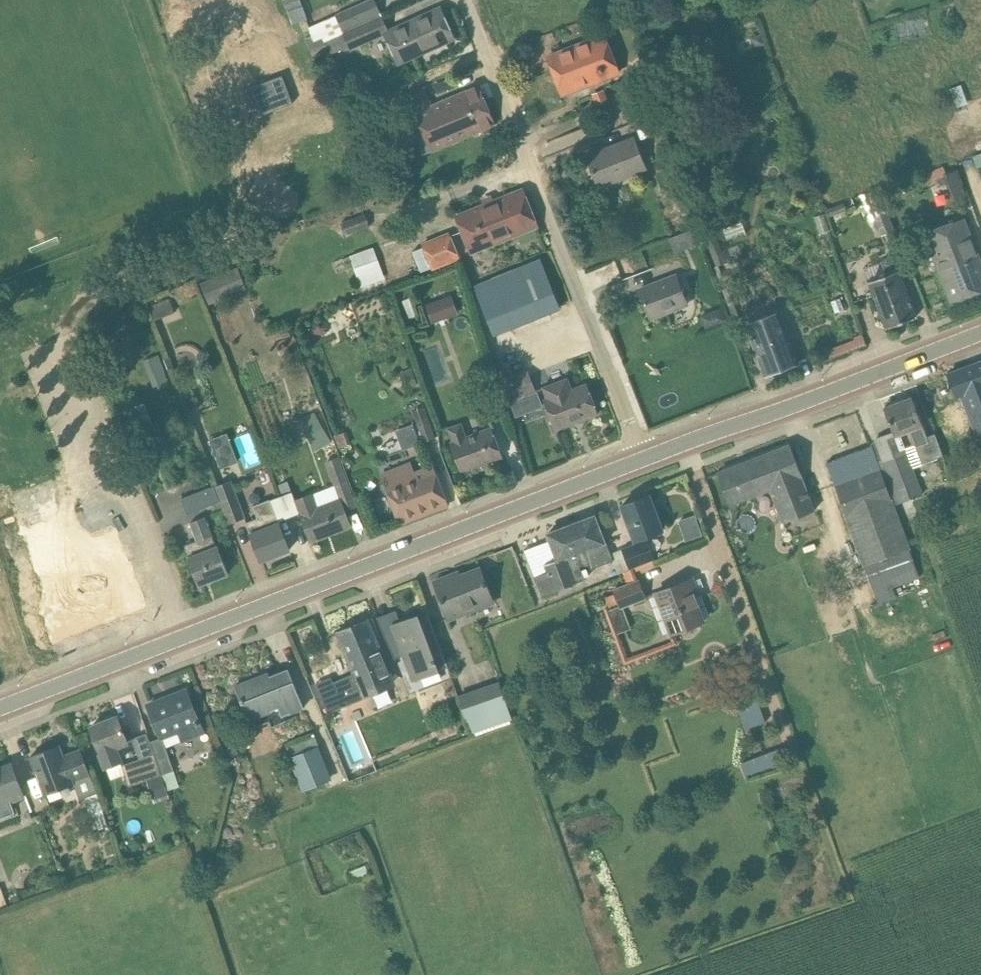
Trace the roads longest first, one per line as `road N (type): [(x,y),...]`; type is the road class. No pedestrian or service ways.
road 1 (primary): [(172,646),(645,460)]
road 2 (residential): [(645,460),(468,0)]
road 3 (residential): [(52,346),(172,646)]
road 4 (unclassified): [(790,747),(684,444)]
road 5 (primary): [(684,444),(980,333)]
road 6 (primary): [(0,711),(172,646)]

